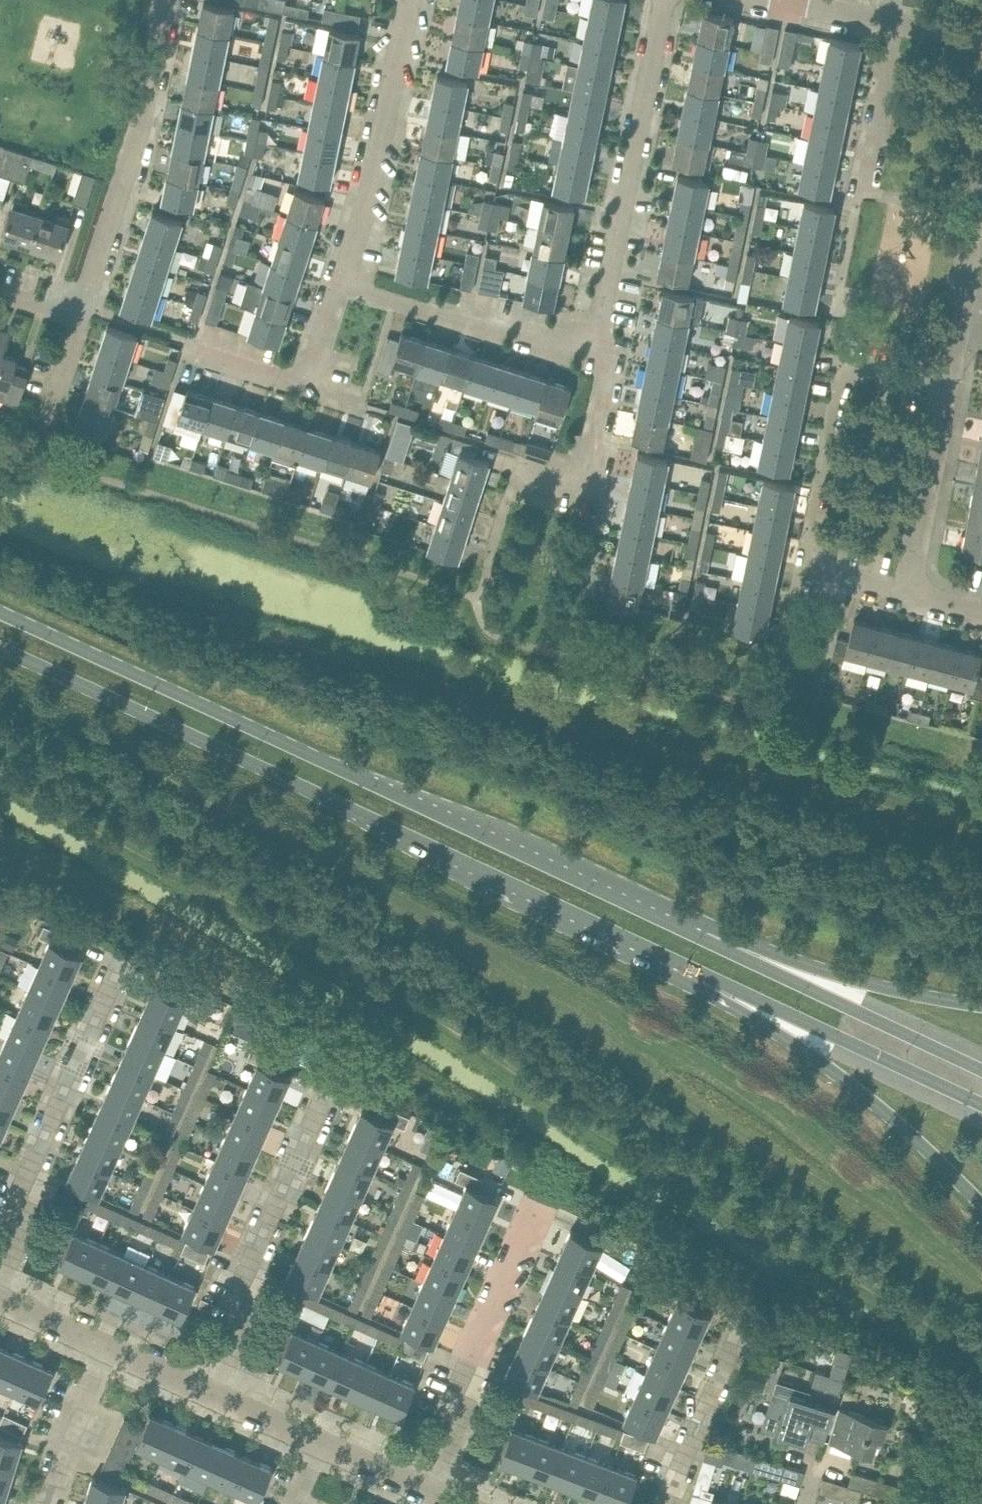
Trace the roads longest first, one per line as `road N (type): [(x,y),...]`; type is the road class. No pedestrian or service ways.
road 1 (secondary): [(0,650),(802,1019)]
road 2 (secondary): [(734,946),(0,615)]
road 3 (residential): [(0,1287),(22,1237),(30,1164),(121,961)]
road 4 (residential): [(596,339),(663,0)]
road 5 (residential): [(216,1396),(244,1329),(251,1261),(332,1078)]
road 6 (residential): [(80,315),(139,127),(166,0)]
road 7 (residential): [(435,1493),(464,1427),(471,1363),(539,1208)]
road 8 (residential): [(339,282),(371,194),(410,0)]
road 9 (residential): [(813,560),(812,536),(851,371),(946,384)]
road 10 (secondary): [(981,1067),(734,946)]
road 11 (residential): [(339,282),(565,348),(596,339)]
road 12 (secondary): [(802,1019),(981,1201)]
road 13 (secondary): [(981,1004),(903,992),(734,946)]
road 14 (residential): [(516,476),(558,487),(585,475),(608,381),(596,339)]
road 15 (residential): [(908,592),(946,384)]
road 16 (residential): [(668,1503),(747,1317)]
road 17 (secondary): [(802,1019),(981,1104)]
road 18 (residential): [(946,384),(981,189)]
road 19 (residential): [(861,191),(891,23)]
road 20 (residential): [(46,1503),(108,1347)]
road 21 (residential): [(435,1493),(314,1440)]

